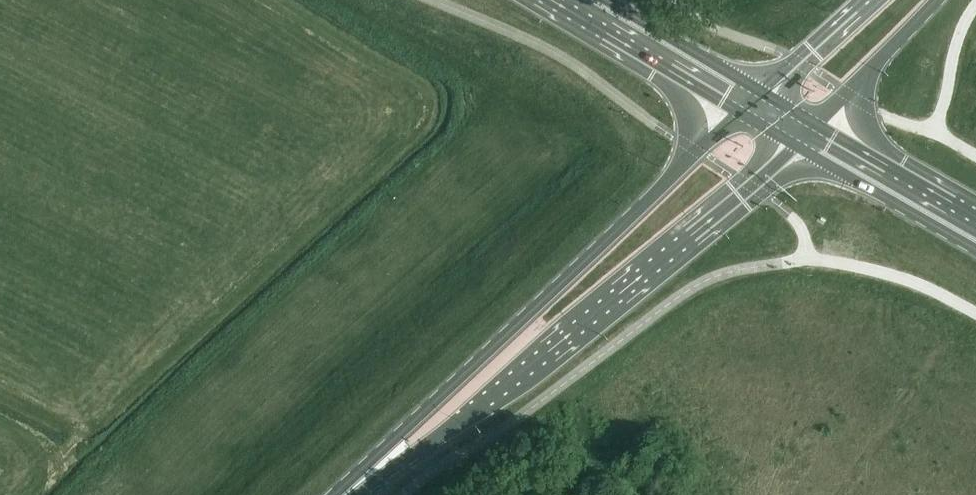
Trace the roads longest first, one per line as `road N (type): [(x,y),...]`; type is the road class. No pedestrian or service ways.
road 1 (primary): [(354,488),(541,363),(807,133)]
road 2 (primary): [(748,105),(354,488)]
road 3 (primary): [(748,105),(568,0)]
road 4 (primary): [(975,233),(807,133)]
road 5 (primary): [(807,133),(935,0)]
road 6 (primary): [(870,0),(748,105)]

